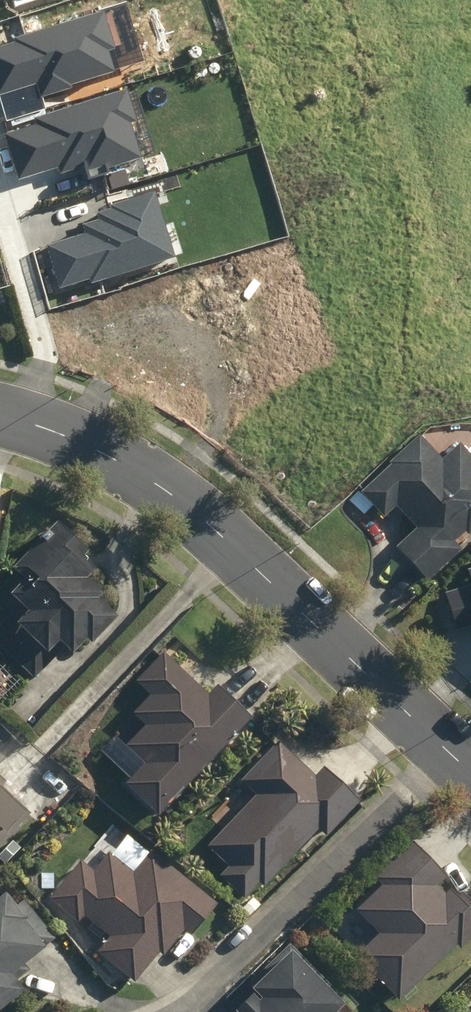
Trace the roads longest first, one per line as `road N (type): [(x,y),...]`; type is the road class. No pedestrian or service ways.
road 1 (residential): [(0,416),(51,429),(125,464),(195,513),(444,749)]
road 2 (residential): [(444,749),(176,1011)]

